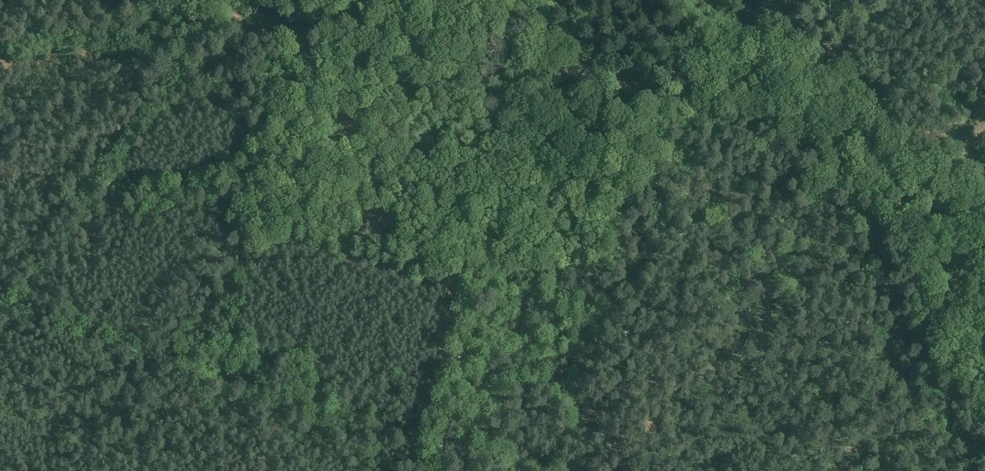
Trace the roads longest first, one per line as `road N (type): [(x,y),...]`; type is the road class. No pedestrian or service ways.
road 1 (track): [(434,470),(545,0)]
road 2 (track): [(839,145),(984,415)]
road 3 (track): [(984,216),(934,195),(902,163),(854,80)]

